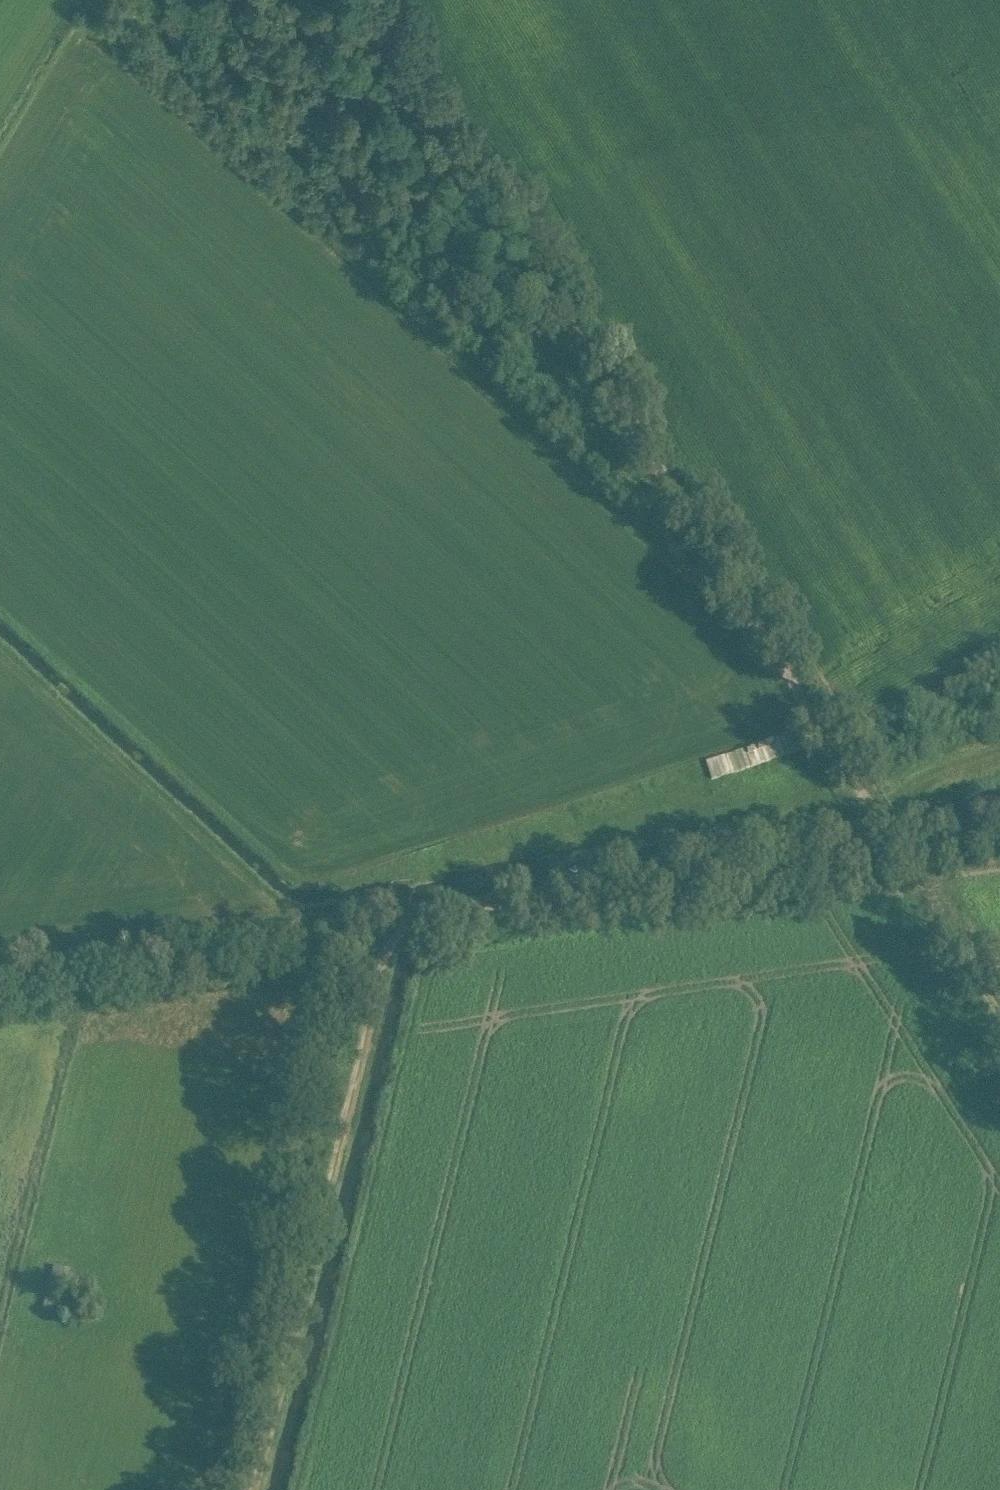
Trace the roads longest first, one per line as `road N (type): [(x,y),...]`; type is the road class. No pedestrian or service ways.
road 1 (track): [(901,864),(428,933),(402,946),(379,970),(255,1489)]
road 2 (track): [(371,0),(901,864)]
road 3 (track): [(901,864),(999,1029)]

